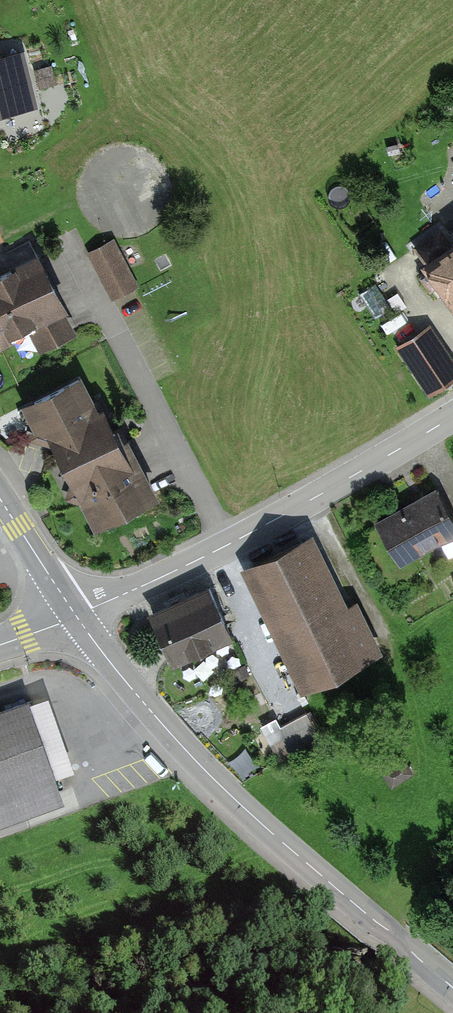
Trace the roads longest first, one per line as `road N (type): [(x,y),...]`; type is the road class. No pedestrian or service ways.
road 1 (tertiary): [(76,616),(145,704),(253,817),(452,987)]
road 2 (tertiary): [(76,616),(227,546),(452,417)]
road 3 (tertiary): [(76,616),(0,499)]

